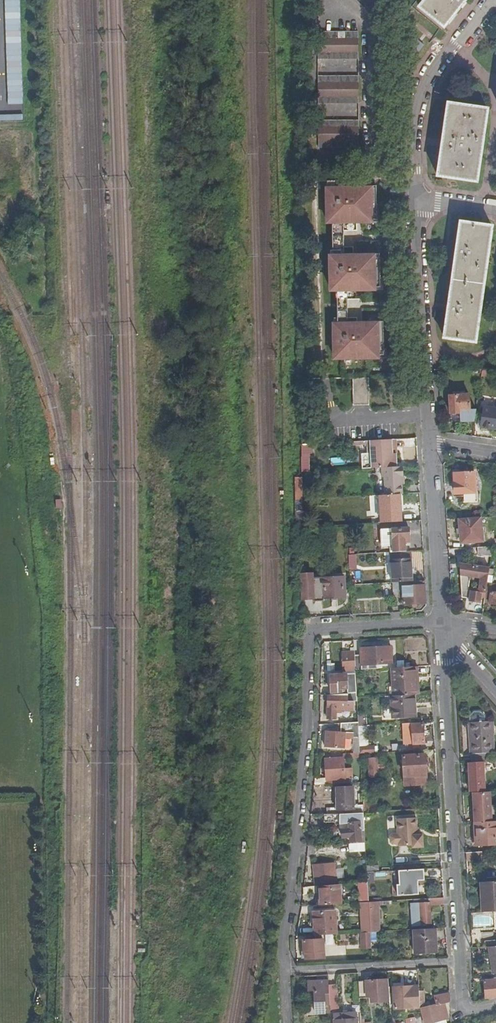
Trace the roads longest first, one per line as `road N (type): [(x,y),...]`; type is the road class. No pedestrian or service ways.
road 1 (residential): [(282,971),(309,629),(441,622)]
road 2 (residential): [(441,622),(460,960)]
road 3 (residential): [(414,196),(430,444)]
road 4 (residential): [(492,0),(426,81),(415,122),(414,196)]
road 5 (residential): [(282,971),(460,960)]
road 6 (residential): [(430,444),(441,622)]

